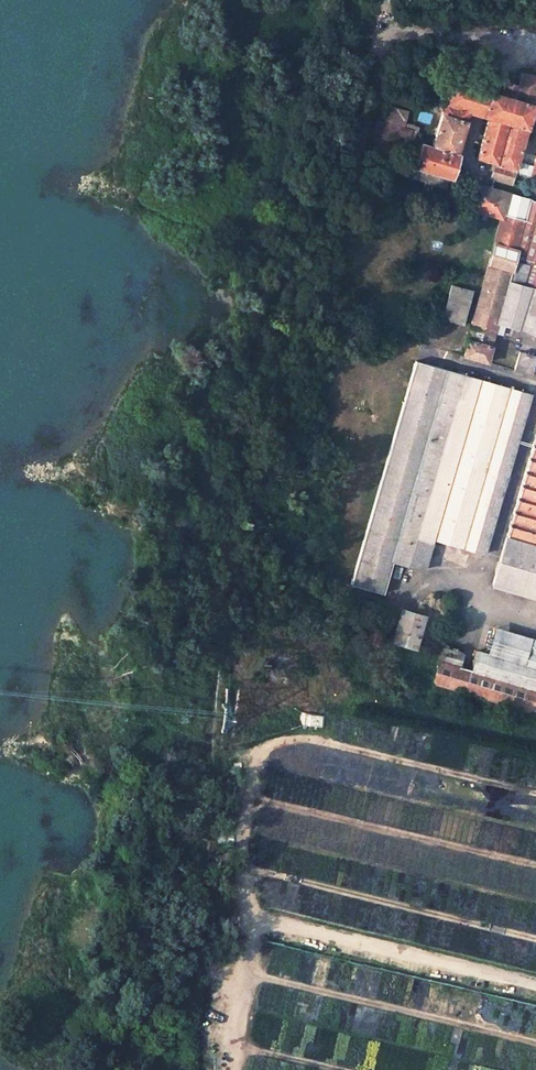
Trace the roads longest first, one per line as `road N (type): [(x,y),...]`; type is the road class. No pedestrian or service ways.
road 1 (unclassified): [(535,37),(384,26)]

